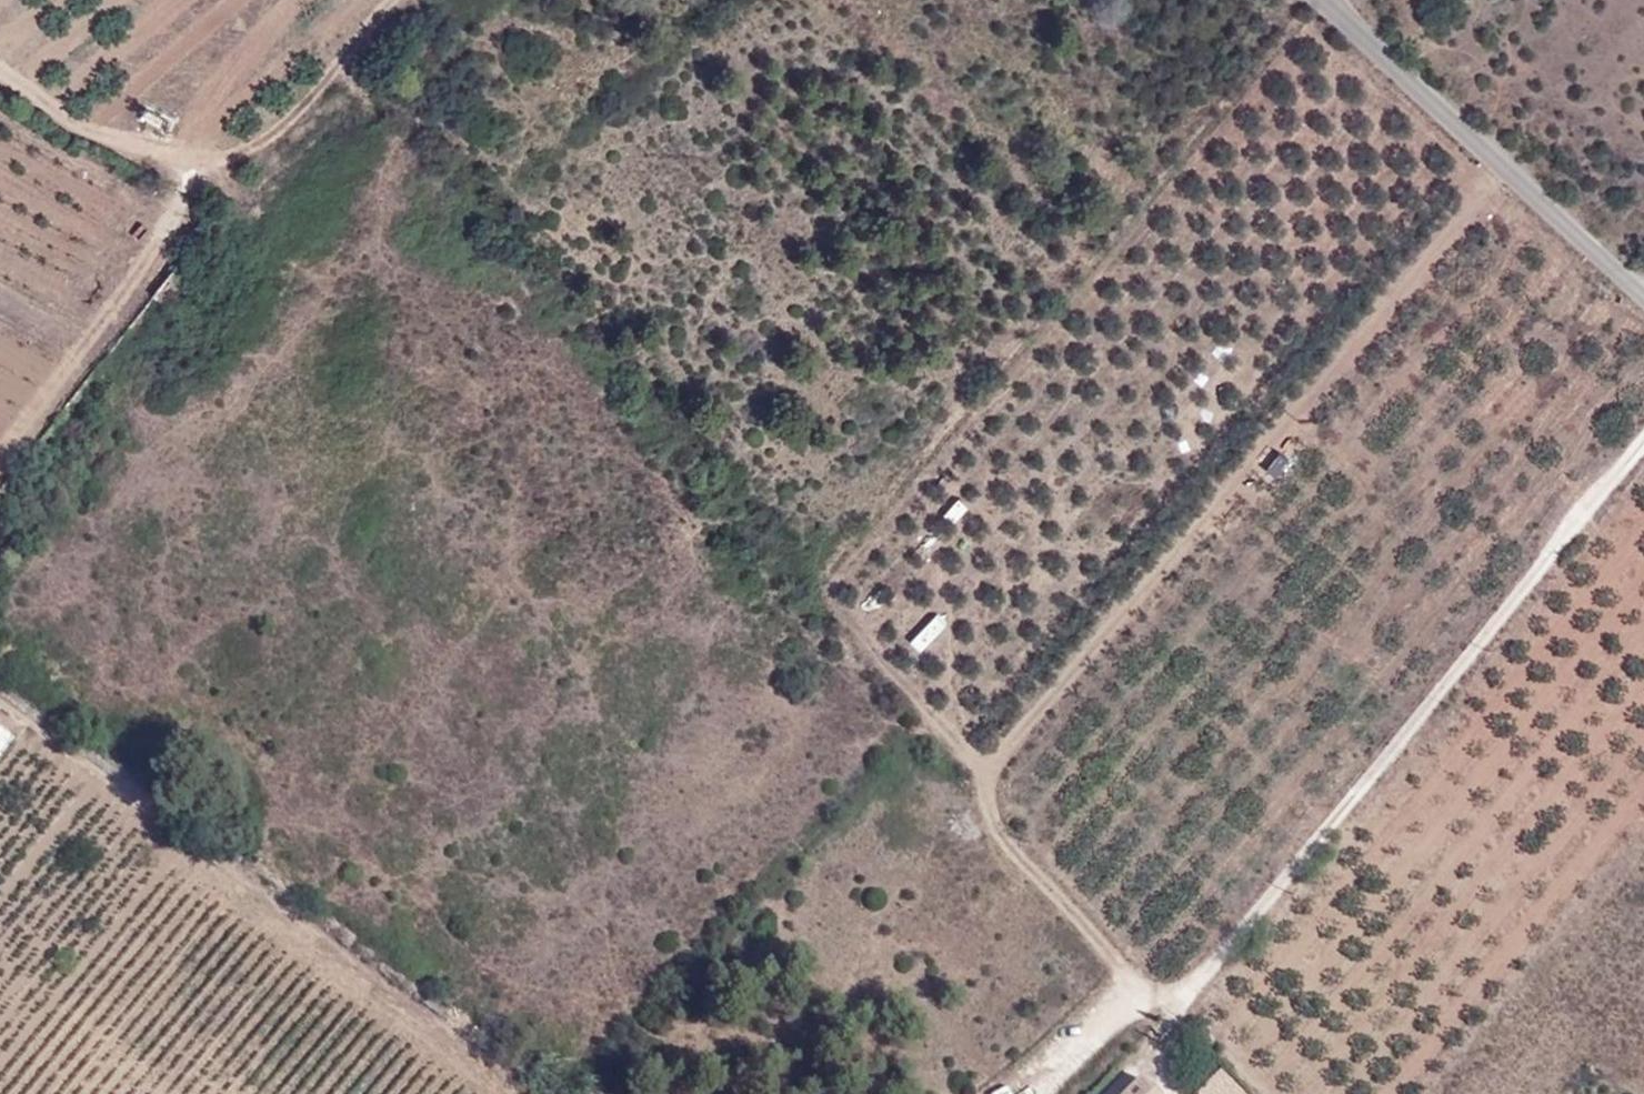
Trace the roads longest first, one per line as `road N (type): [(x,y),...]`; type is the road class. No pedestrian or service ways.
road 1 (residential): [(1643,442),(1192,996)]
road 2 (tertiary): [(1317,0),(1643,294)]
road 3 (track): [(426,0),(297,127),(210,174)]

